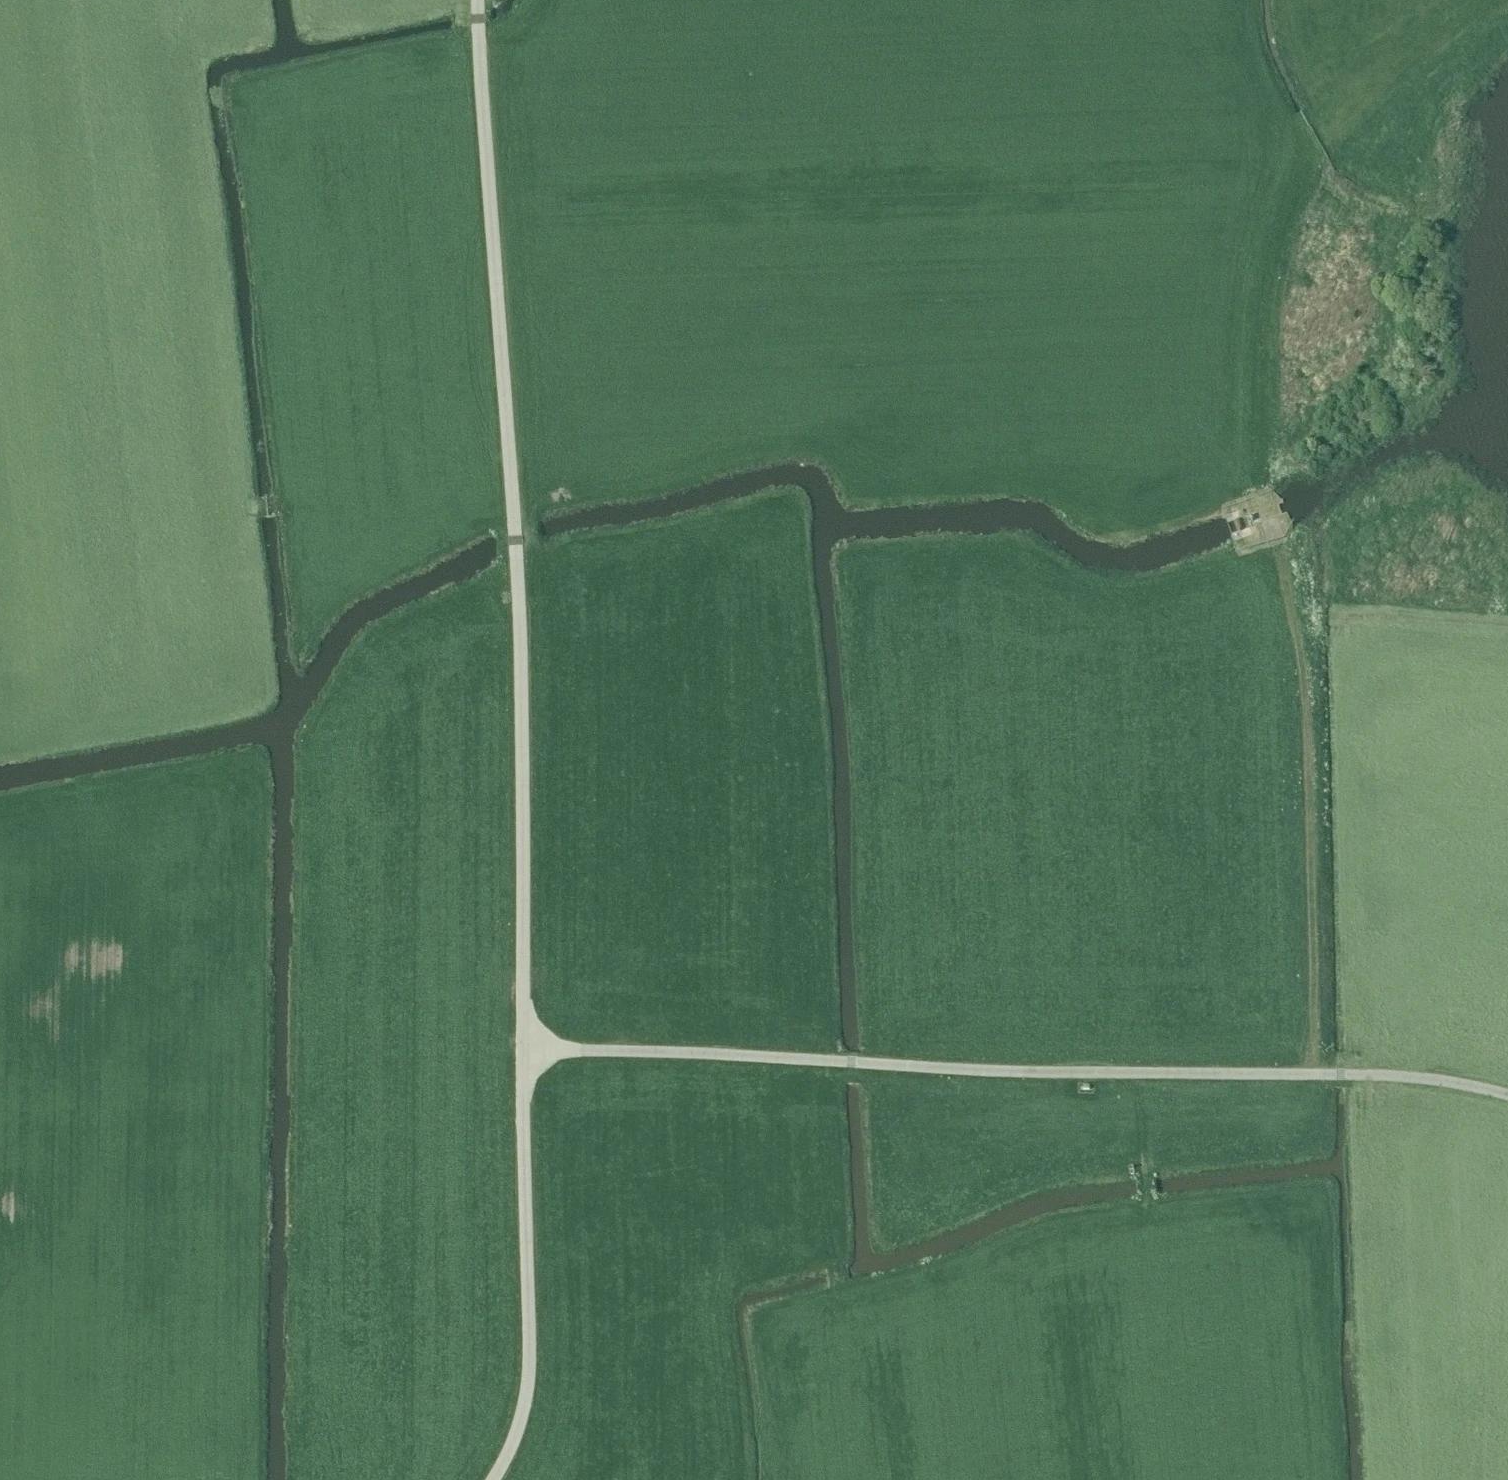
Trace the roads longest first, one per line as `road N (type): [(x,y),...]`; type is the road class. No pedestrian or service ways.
road 1 (unclassified): [(524,1049),(518,541),(479,0)]
road 2 (unclassified): [(1507,1095),(1409,1076),(978,1071),(524,1049)]
road 3 (unclassified): [(493,1479),(529,1383),(524,1049)]

